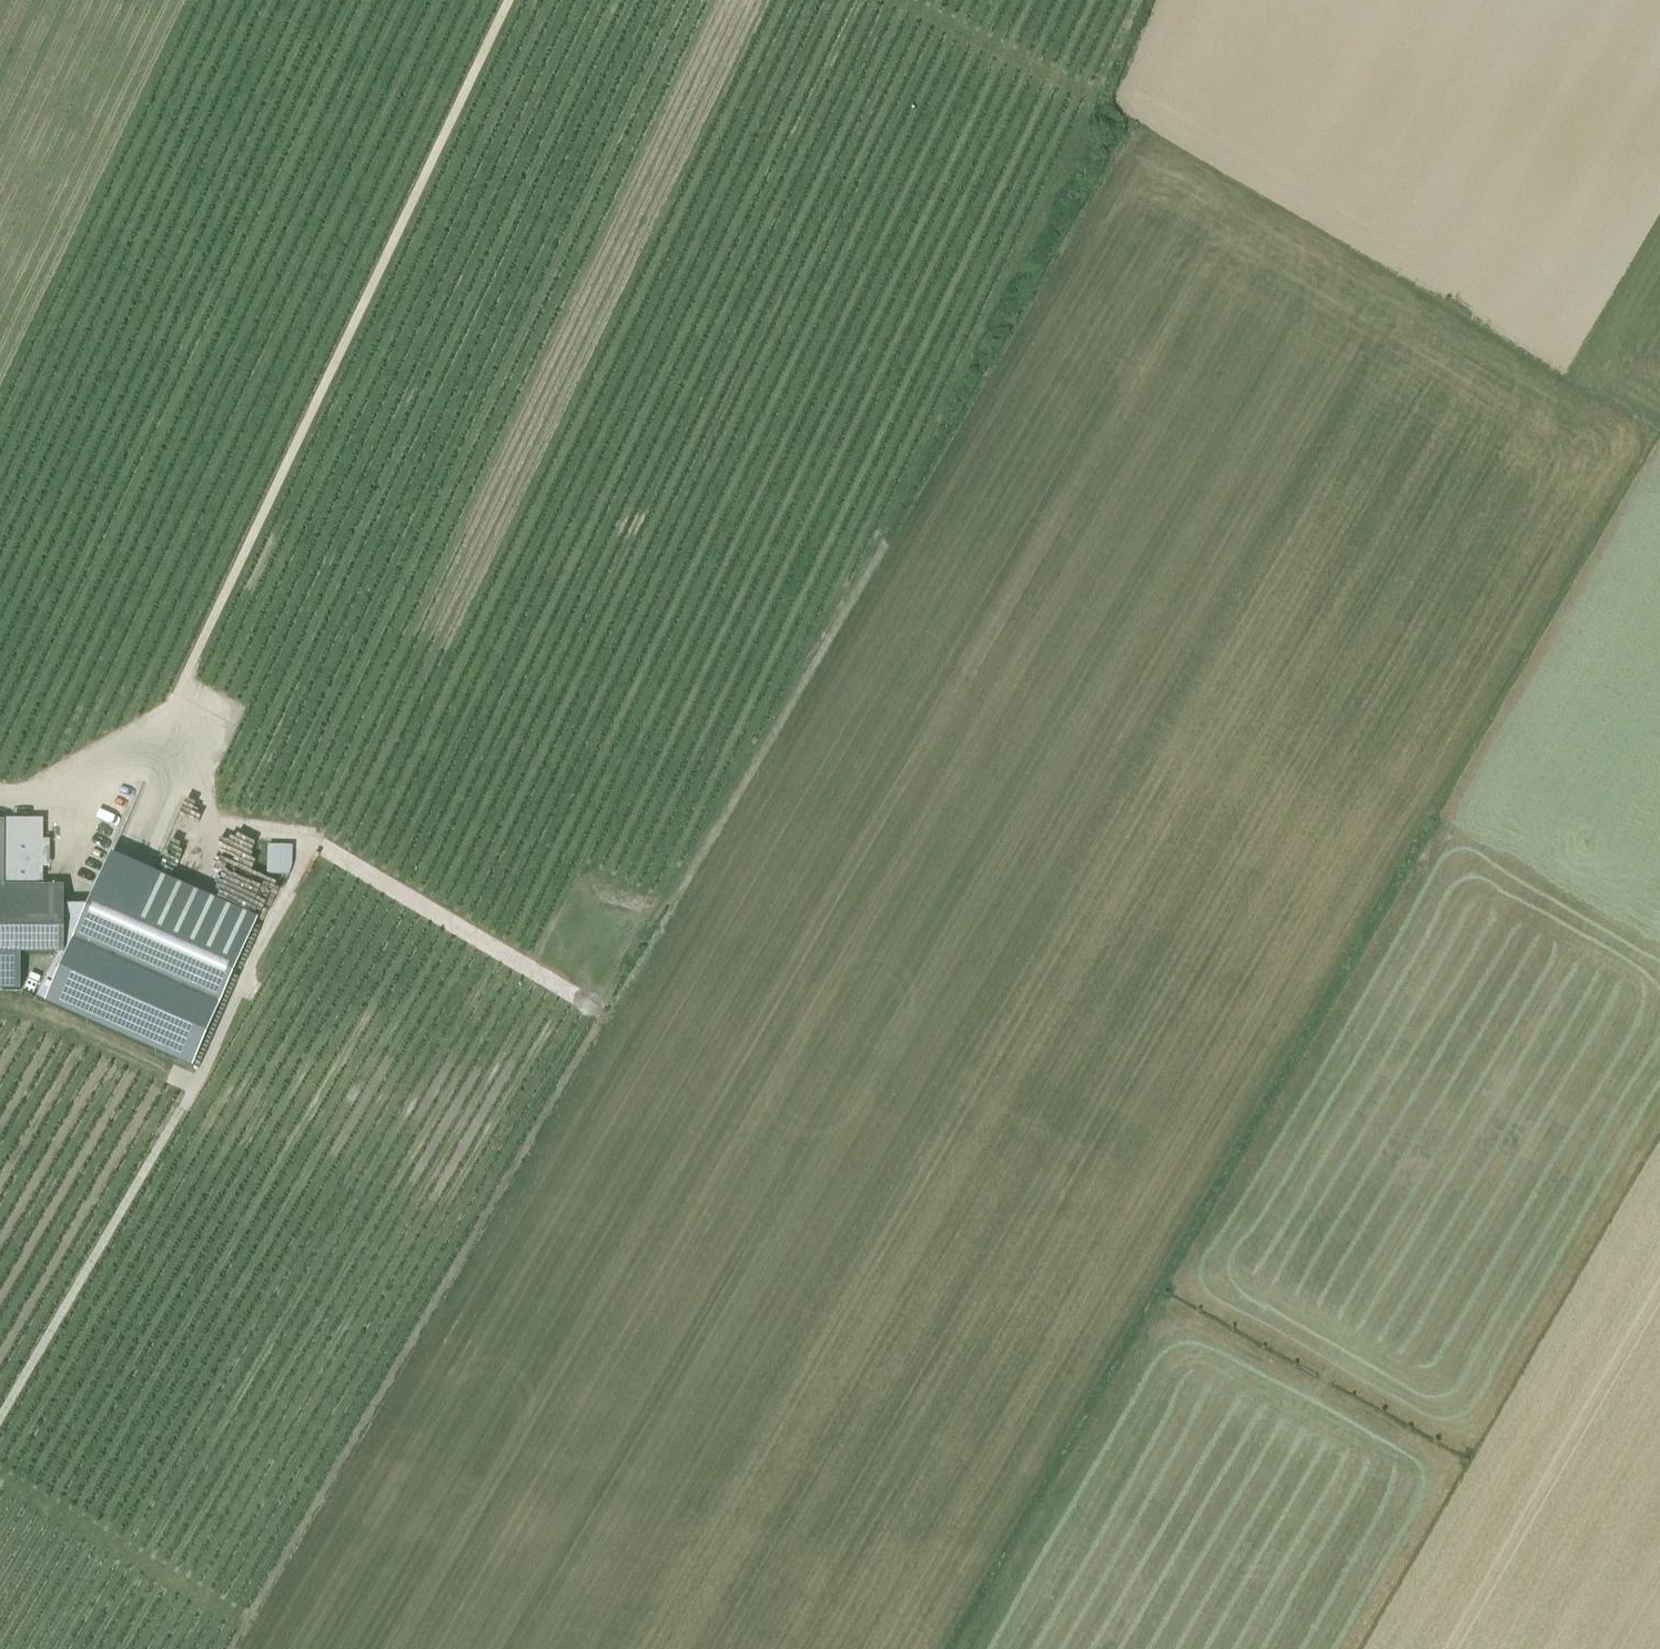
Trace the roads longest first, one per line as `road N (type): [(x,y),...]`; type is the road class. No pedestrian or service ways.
road 1 (track): [(509,0),(176,695)]
road 2 (track): [(593,1008),(319,843),(213,829),(201,779),(165,778)]
road 3 (track): [(1091,98),(886,0)]

